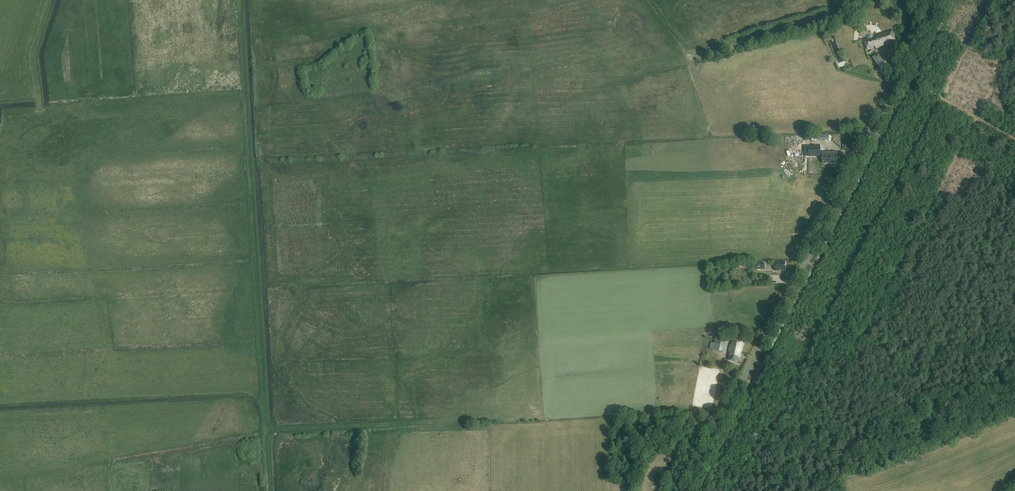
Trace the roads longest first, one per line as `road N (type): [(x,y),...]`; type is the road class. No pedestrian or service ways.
road 1 (unclassified): [(684,490),(943,0)]
road 2 (track): [(852,0),(828,18),(691,59)]

